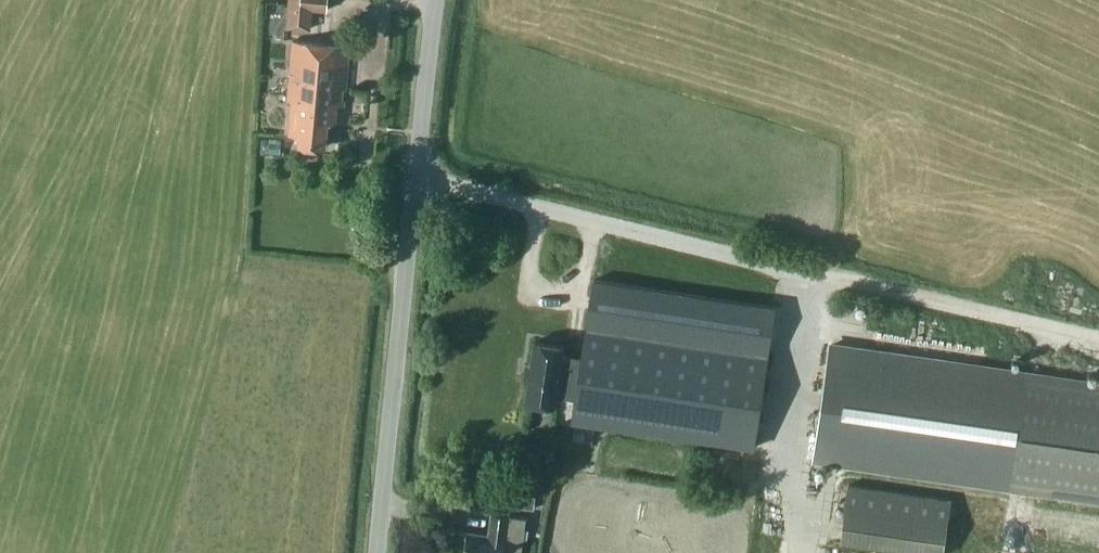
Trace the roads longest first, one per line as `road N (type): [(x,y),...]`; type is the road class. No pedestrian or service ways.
road 1 (tertiary): [(379,552),(439,0)]

